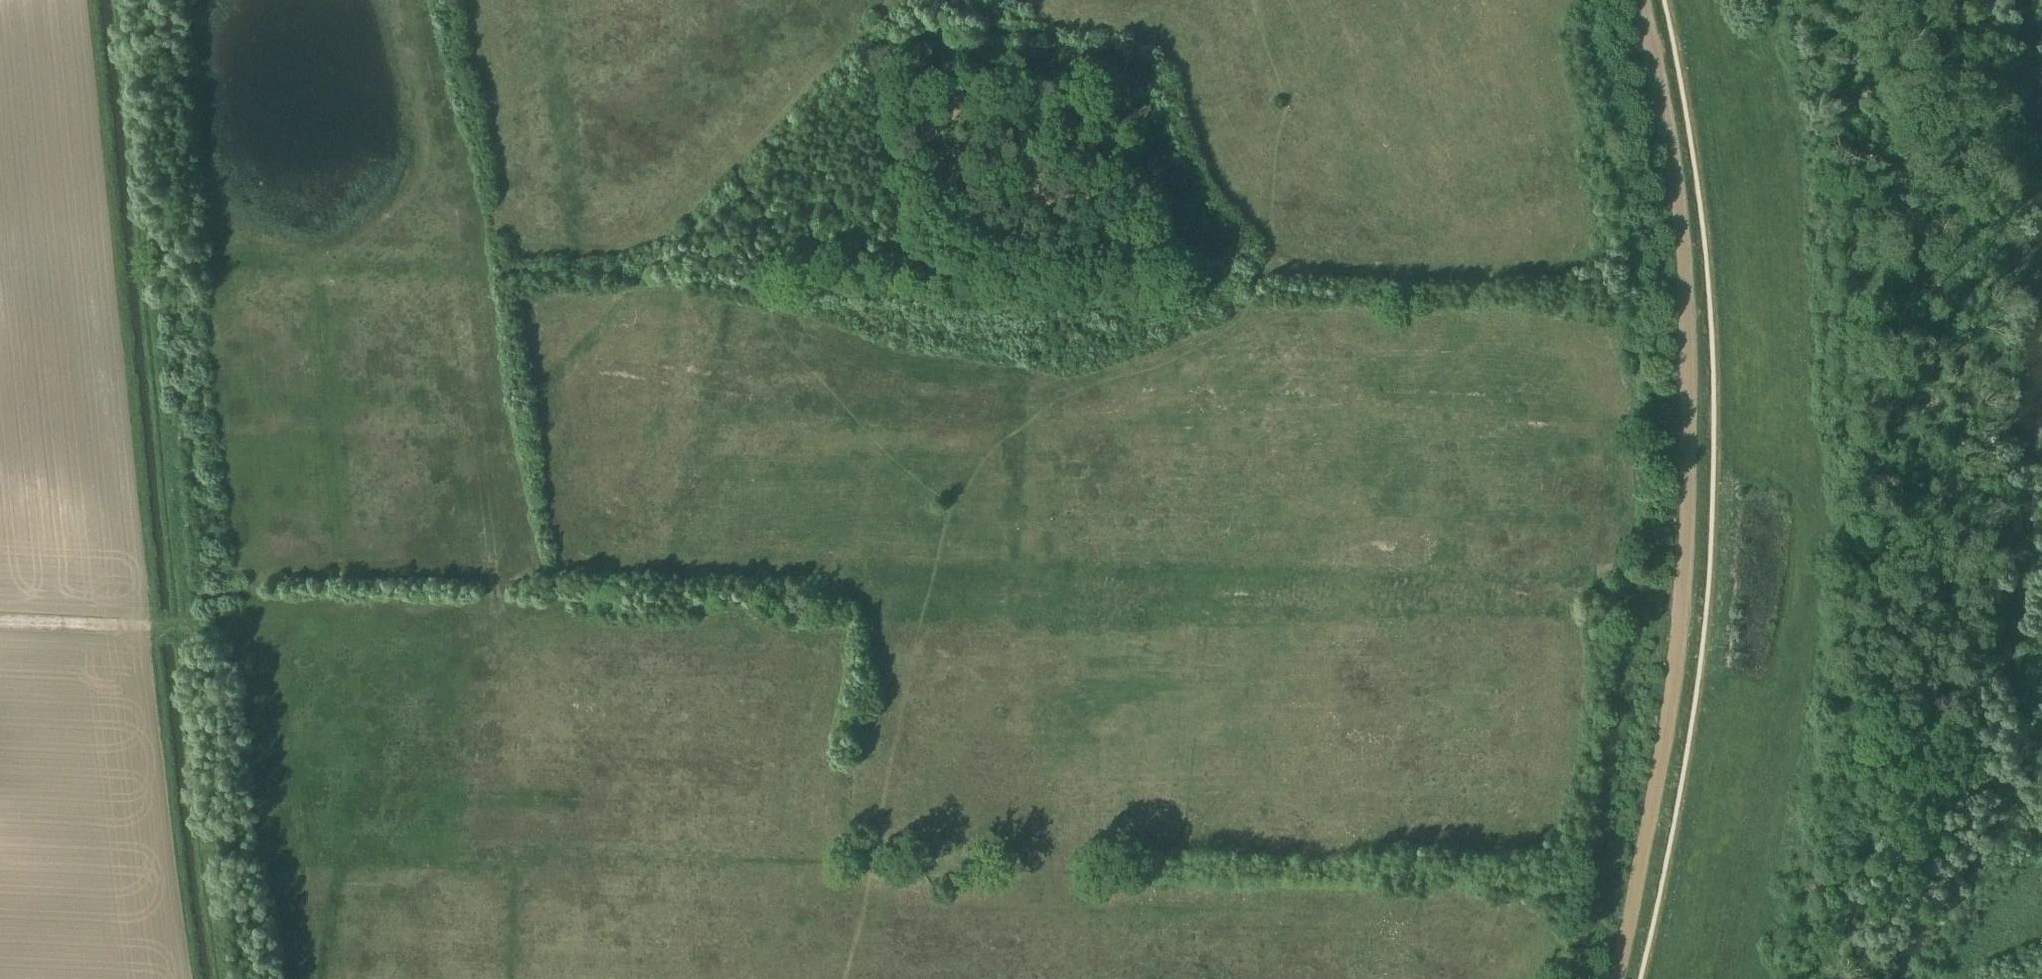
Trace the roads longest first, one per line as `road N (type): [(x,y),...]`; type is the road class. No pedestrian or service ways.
road 1 (track): [(1609,978),(1659,792),(1690,448),(1684,282),(1642,0)]

